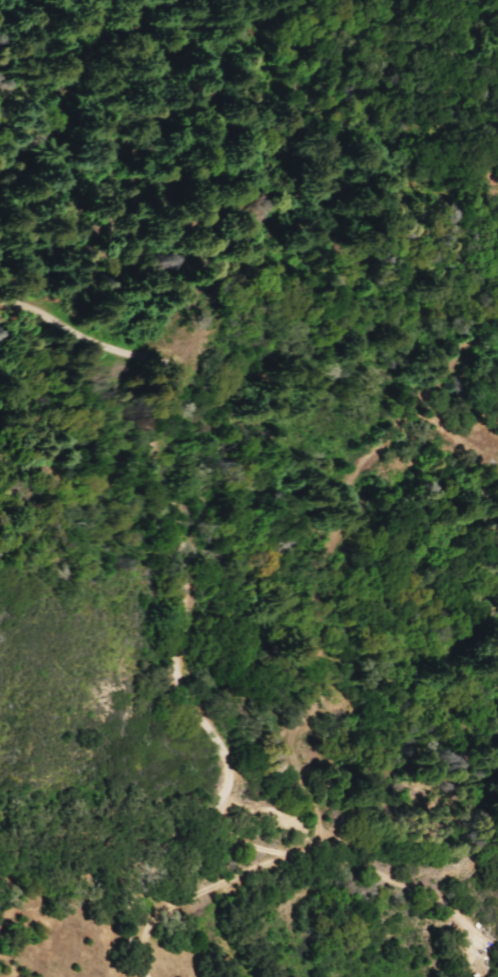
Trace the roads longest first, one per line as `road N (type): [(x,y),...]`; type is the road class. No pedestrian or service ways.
road 1 (residential): [(140,976),(141,918),(152,878),(173,838),(216,803),(224,774),(177,677),(187,599),(181,511),(160,435),(161,358),(81,340),(22,298),(0,294)]
road 2 (track): [(328,705),(338,647),(312,582),(346,512),(358,461),(404,417),(468,329),(497,314)]
road 3 (track): [(141,918),(297,855),(320,832),(287,748),(303,719),(328,705)]

